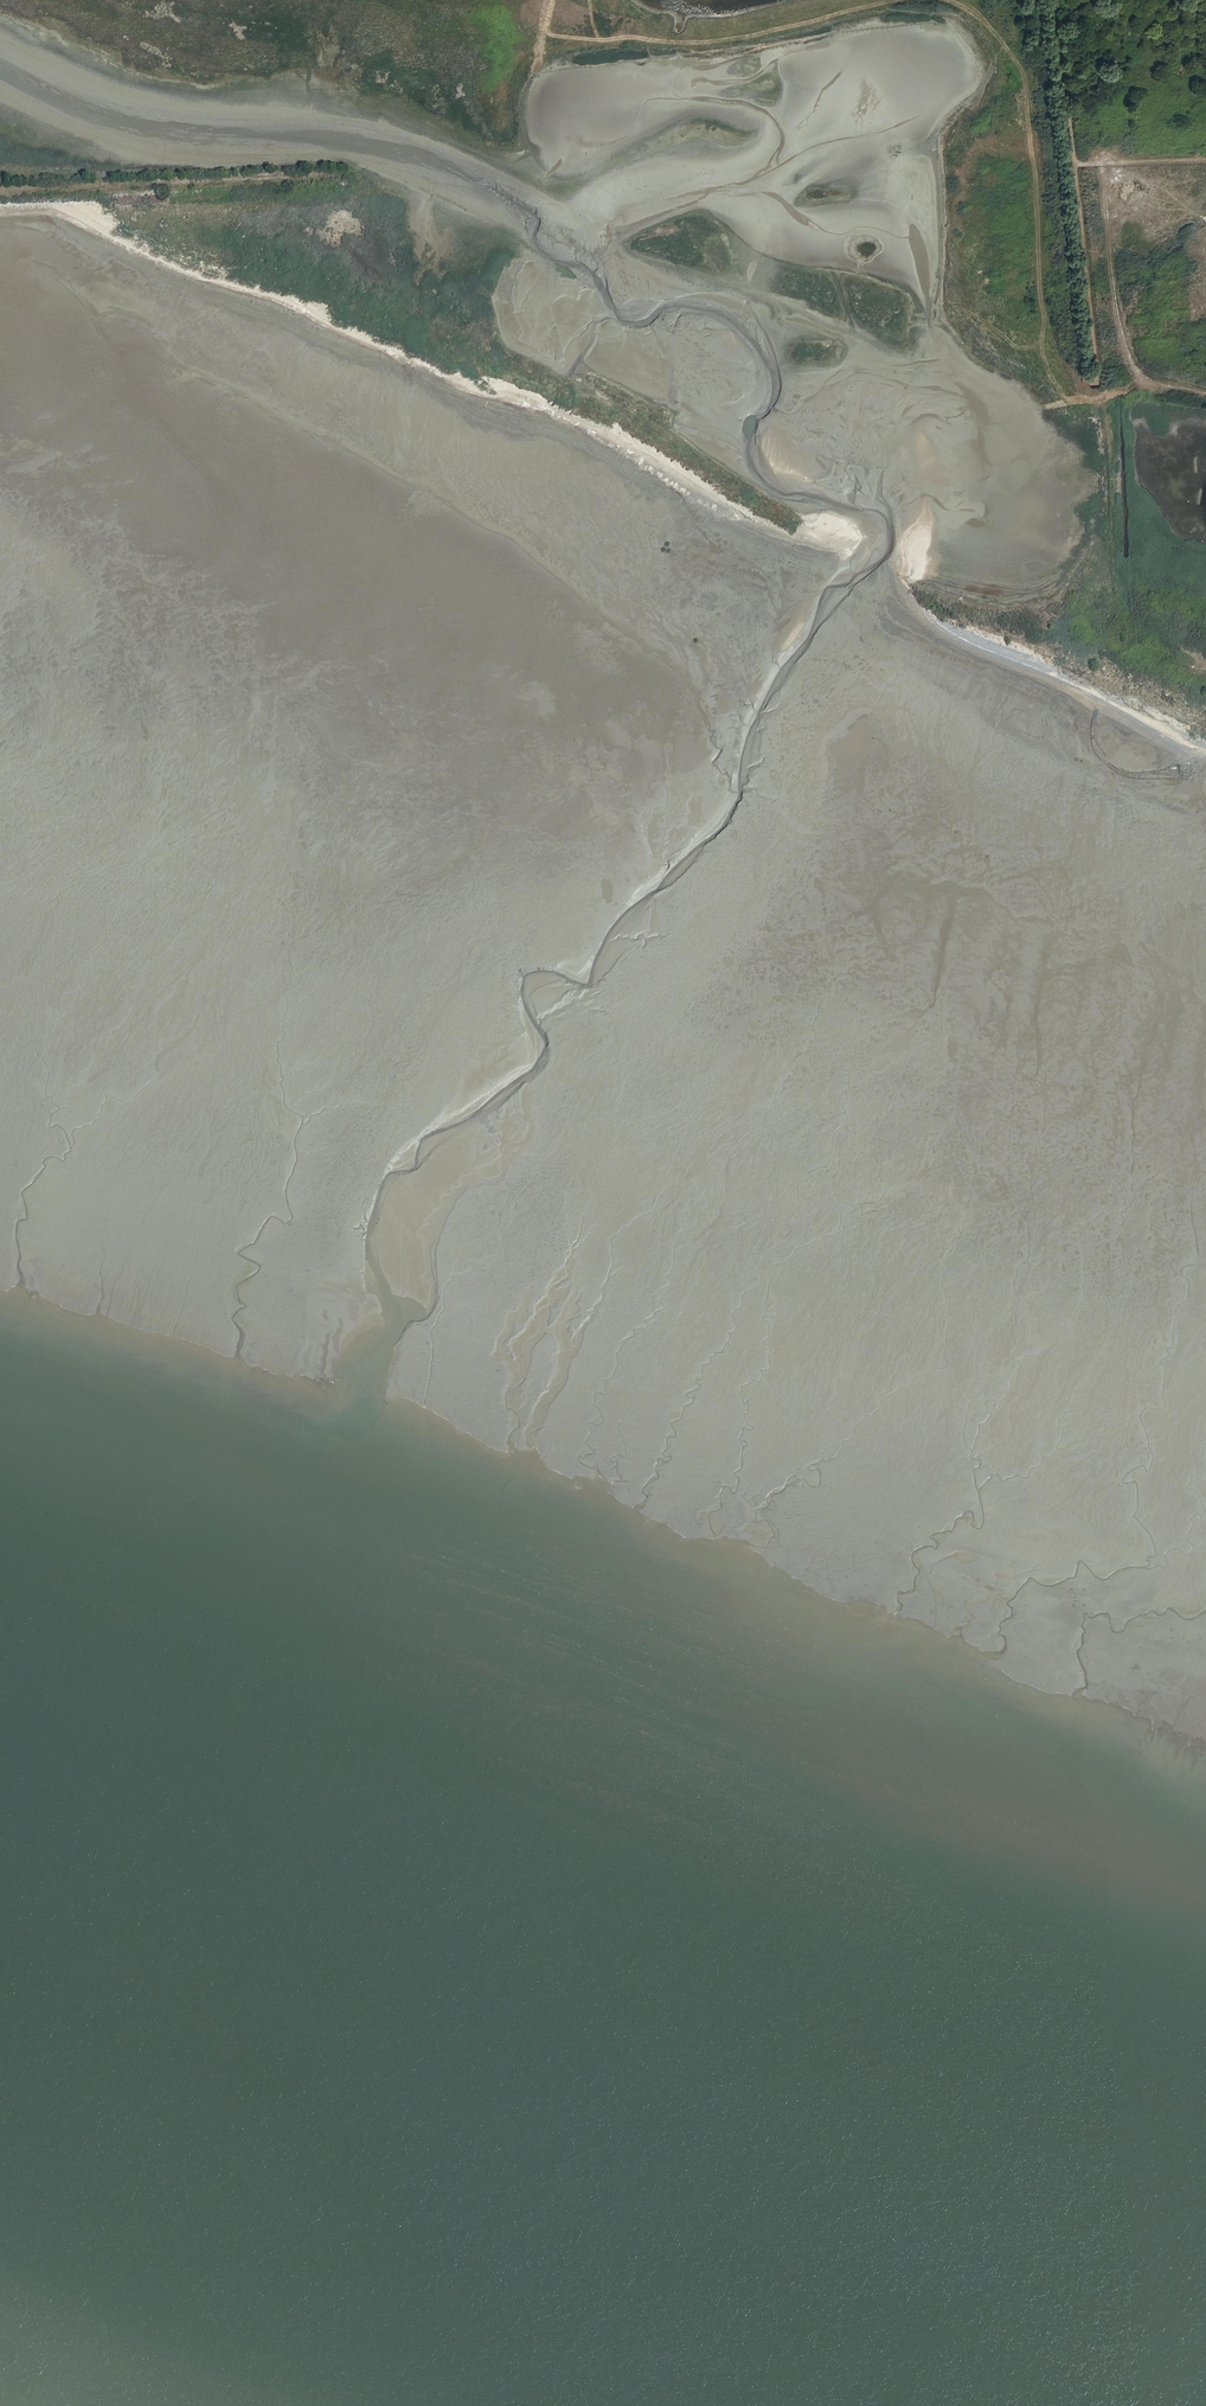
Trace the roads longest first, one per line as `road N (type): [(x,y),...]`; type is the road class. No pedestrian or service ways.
road 1 (track): [(1055,0),(1097,385)]
road 2 (track): [(340,178),(0,194)]
road 3 (track): [(1205,161),(1115,152),(1100,162),(1075,163)]

